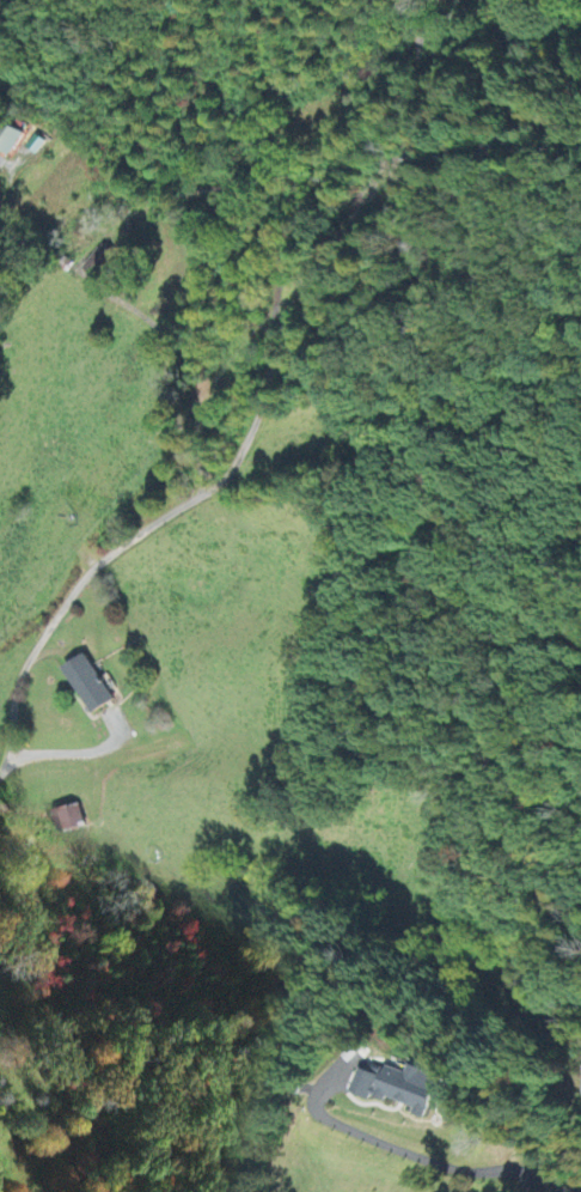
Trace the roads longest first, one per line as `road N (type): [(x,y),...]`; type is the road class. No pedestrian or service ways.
road 1 (residential): [(0,771),(11,756),(29,673),(75,584),(105,554),(208,493),(264,400)]
road 2 (residential): [(580,126),(570,118),(528,121),(470,148),(372,291),(264,400)]

